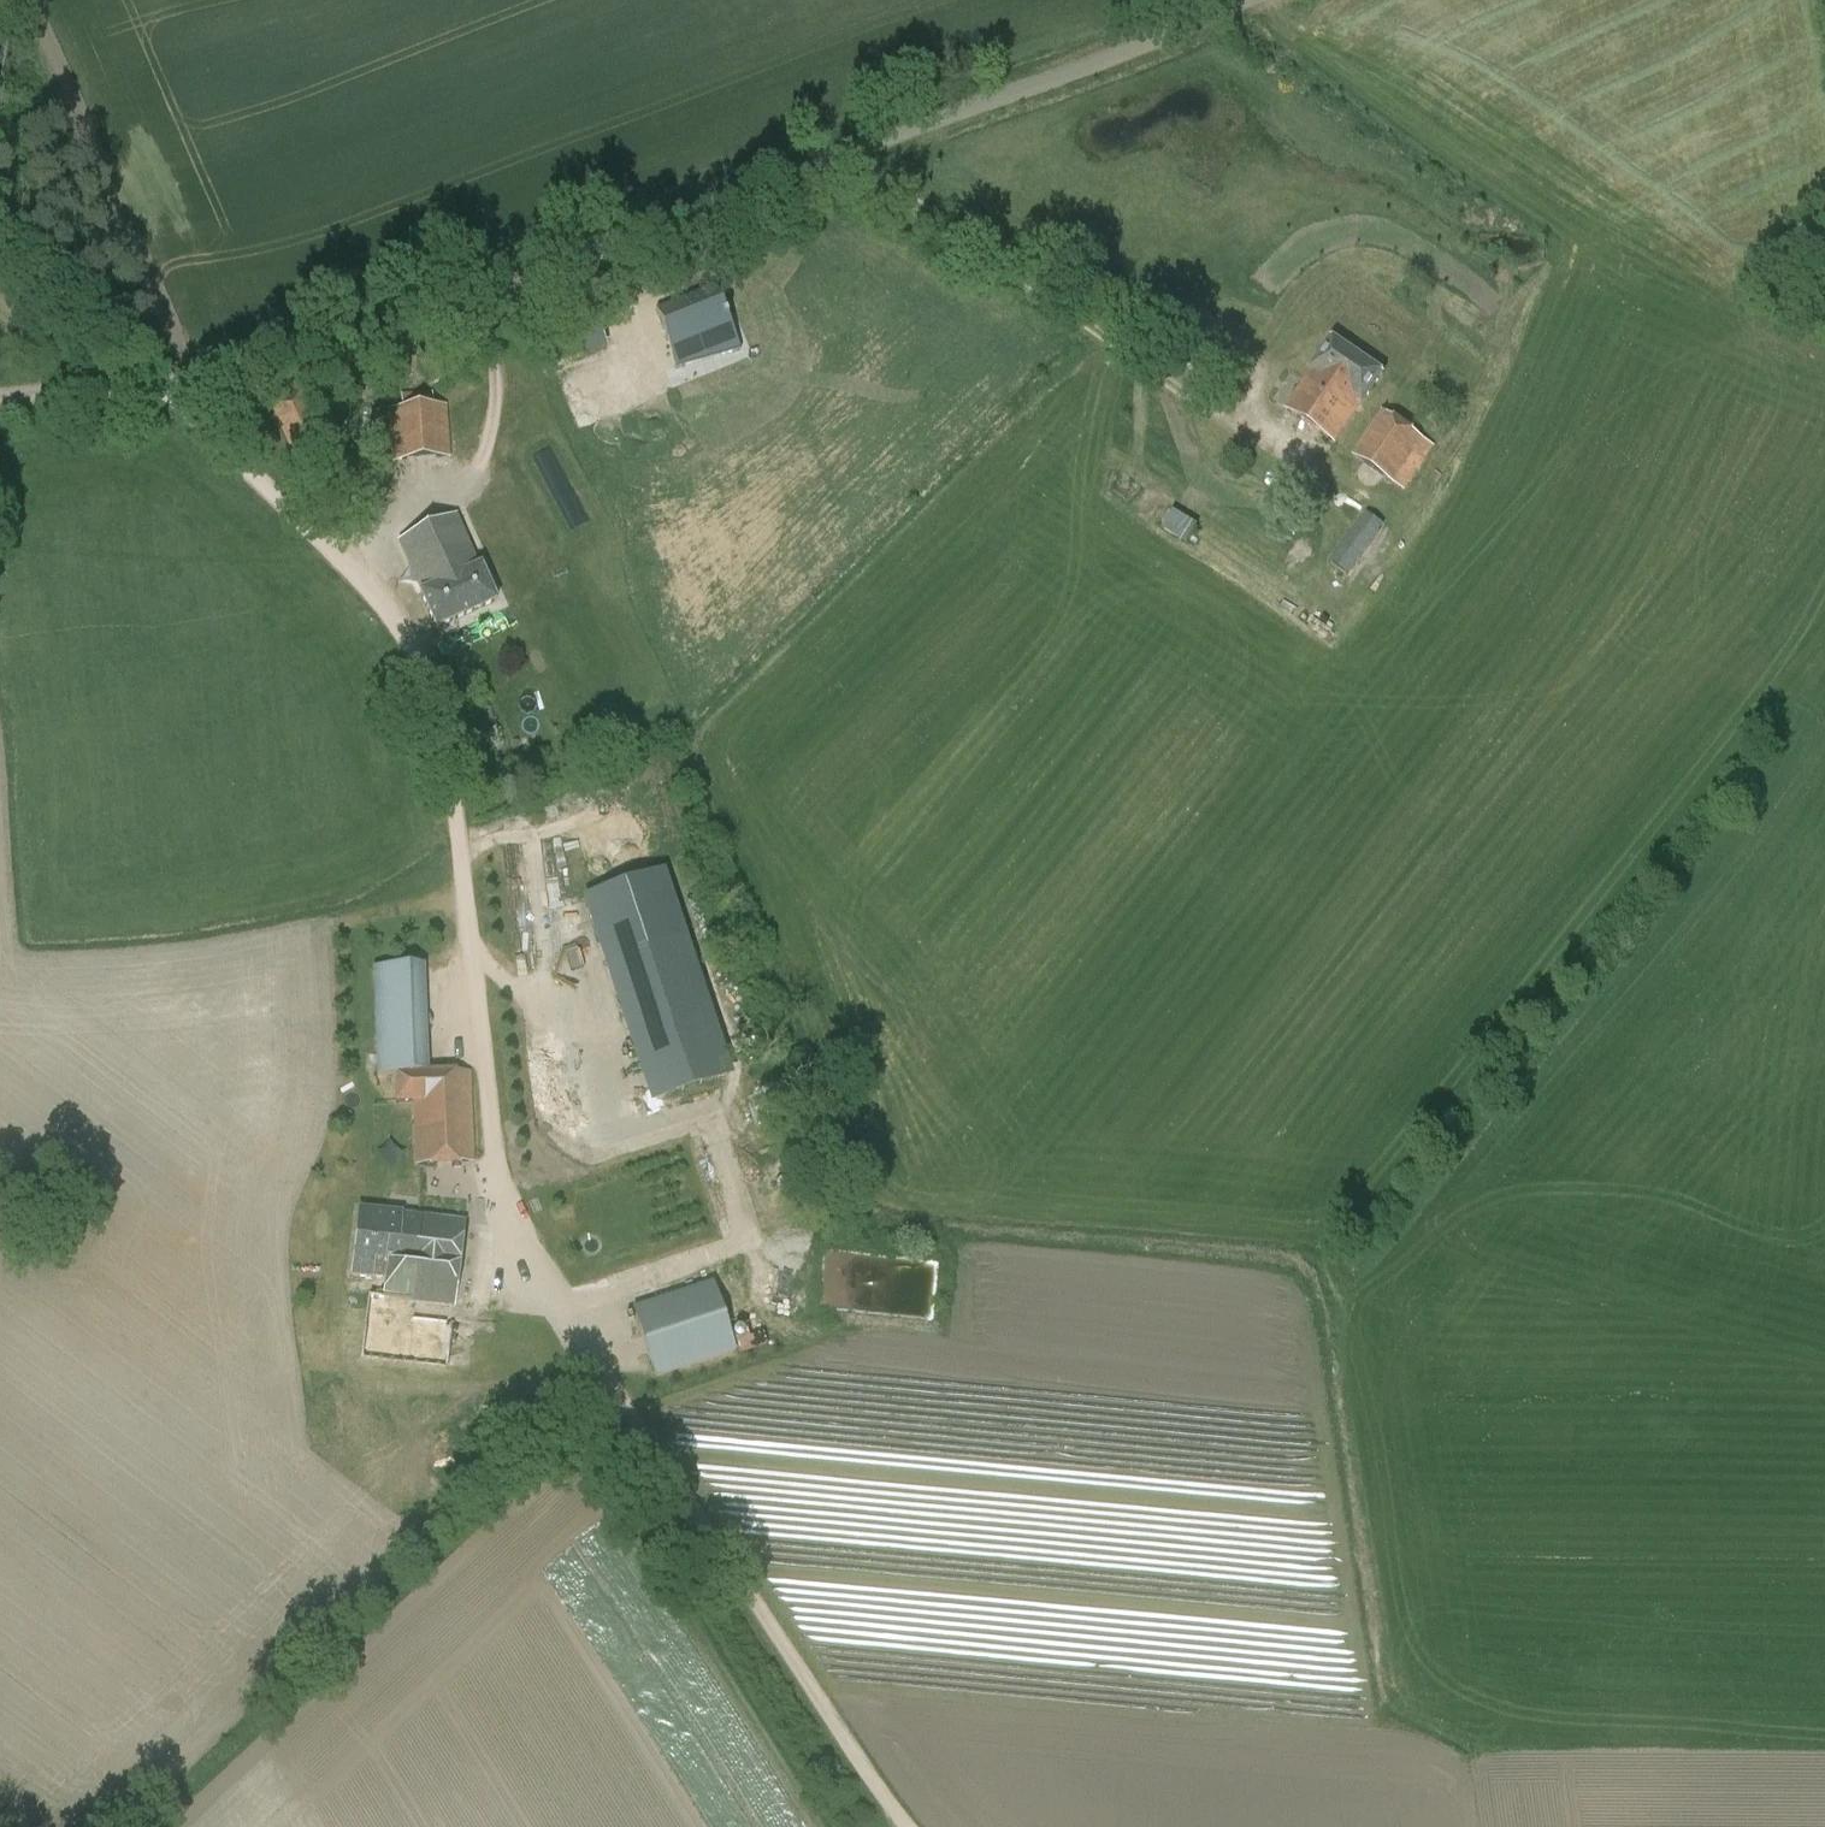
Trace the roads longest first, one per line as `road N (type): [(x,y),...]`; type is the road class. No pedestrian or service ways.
road 1 (track): [(904,1826),(583,1340),(517,1217),(495,1156),(448,764),(419,664),(400,627),(373,586),(0,238)]
road 2 (unclassified): [(0,399),(154,382),(367,341),(1240,0)]

